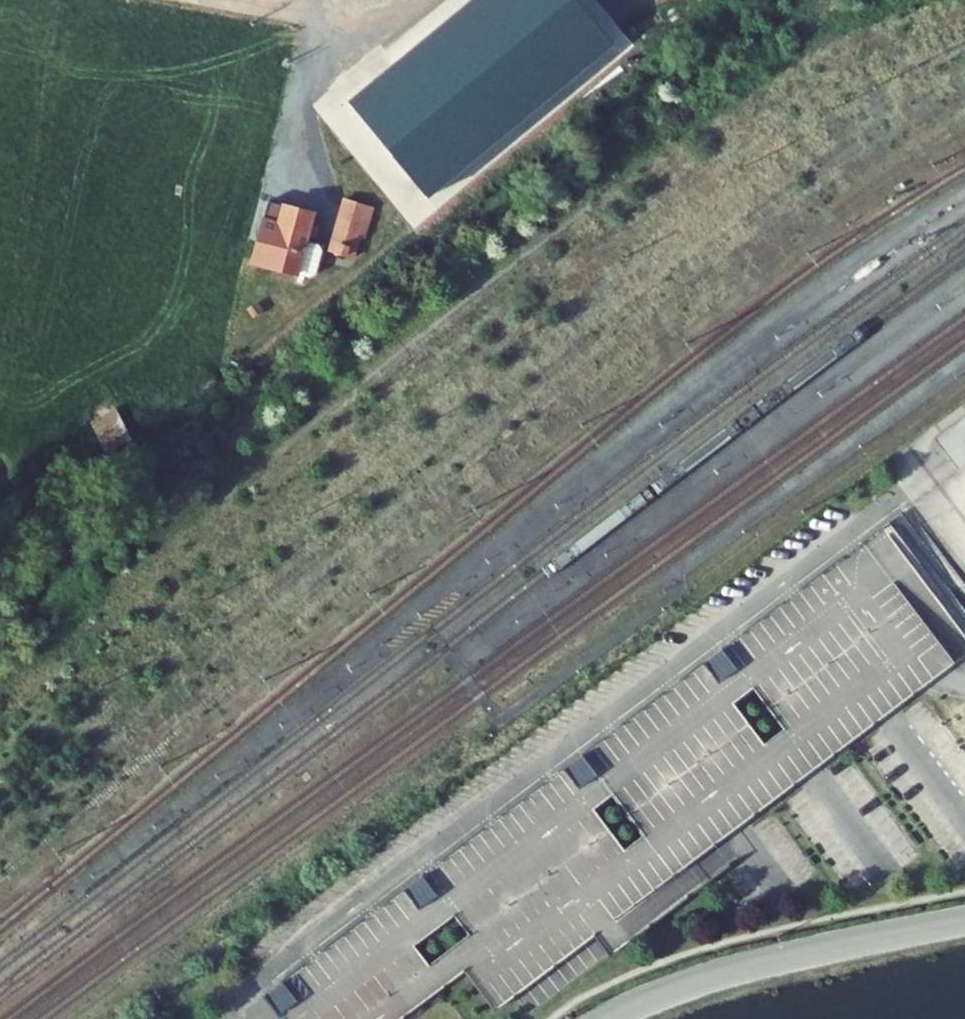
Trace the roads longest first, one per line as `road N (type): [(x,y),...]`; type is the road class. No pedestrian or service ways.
road 1 (unclassified): [(964,924),(722,974),(607,1018)]

